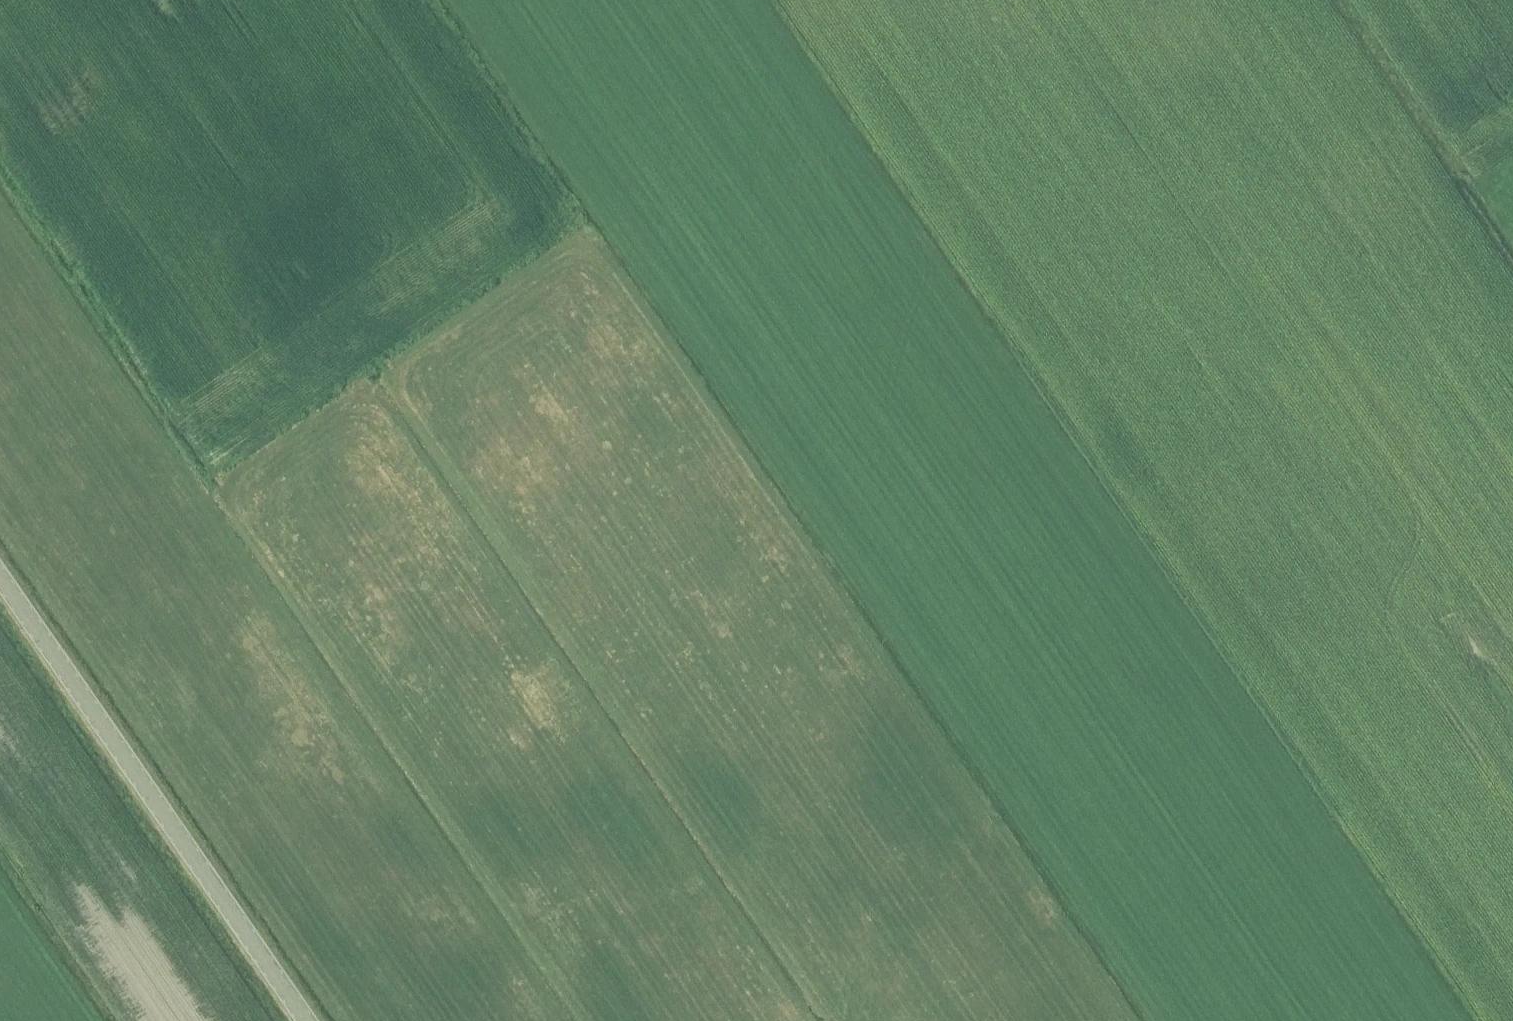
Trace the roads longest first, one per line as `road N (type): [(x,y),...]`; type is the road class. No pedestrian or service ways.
road 1 (unclassified): [(307,1020),(0,575)]

